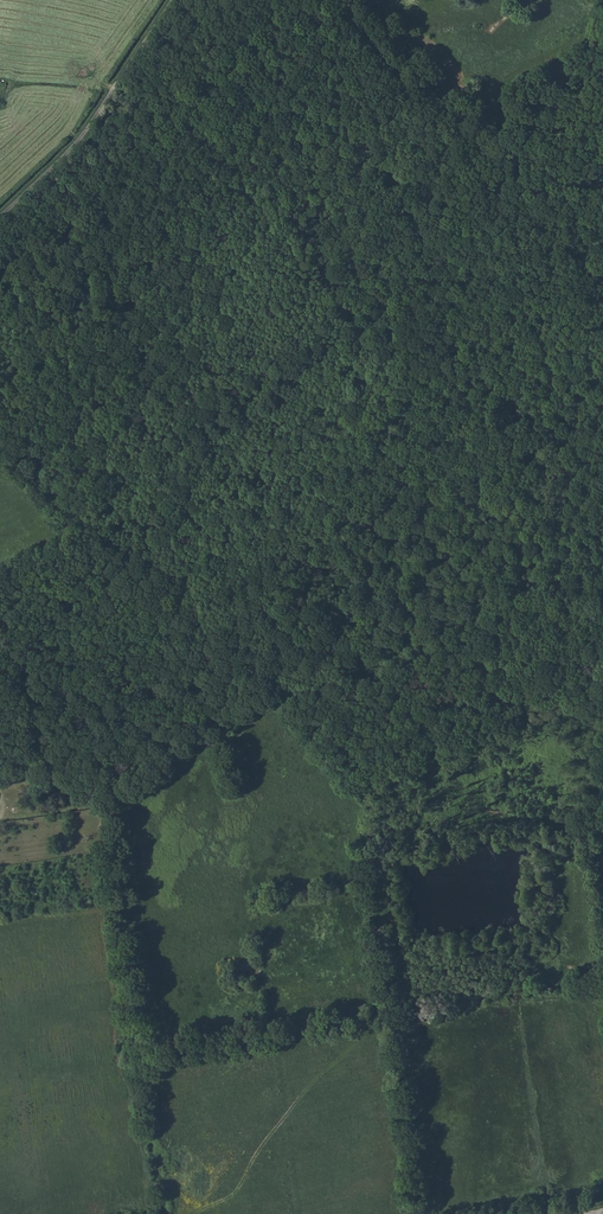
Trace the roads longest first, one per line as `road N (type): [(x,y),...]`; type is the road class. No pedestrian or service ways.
road 1 (unclassified): [(602,279),(544,227),(463,133),(374,0)]
road 2 (unclassified): [(172,0),(79,139),(0,216)]

